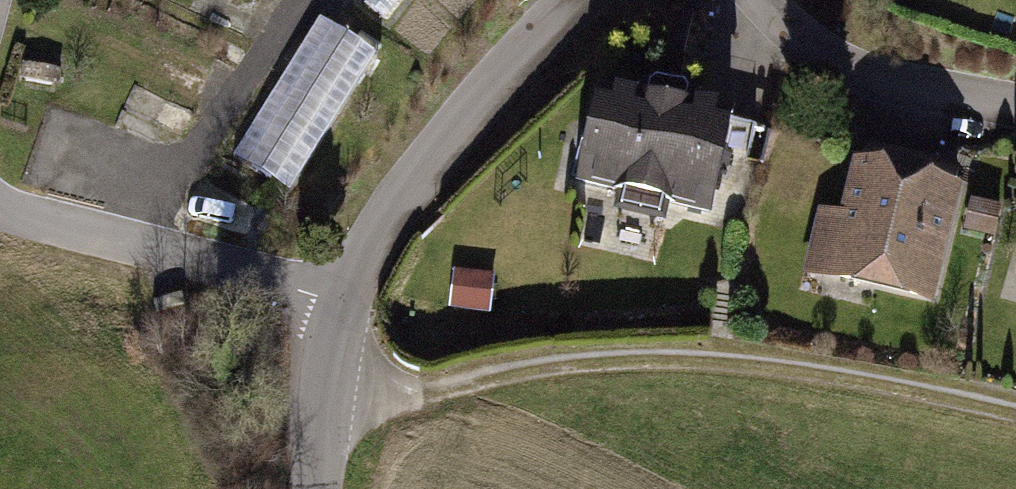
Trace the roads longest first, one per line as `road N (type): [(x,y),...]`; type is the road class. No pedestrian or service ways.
road 1 (track): [(328,382),(437,399),(578,370),(744,368),(1015,421)]
road 2 (tertiary): [(587,0),(538,41),(414,184),(348,311)]
road 3 (residential): [(348,311),(192,256),(0,207)]
road 4 (residential): [(761,0),(835,72),(1015,109)]
road 5 (tertiary): [(348,311),(328,382),(320,488)]

